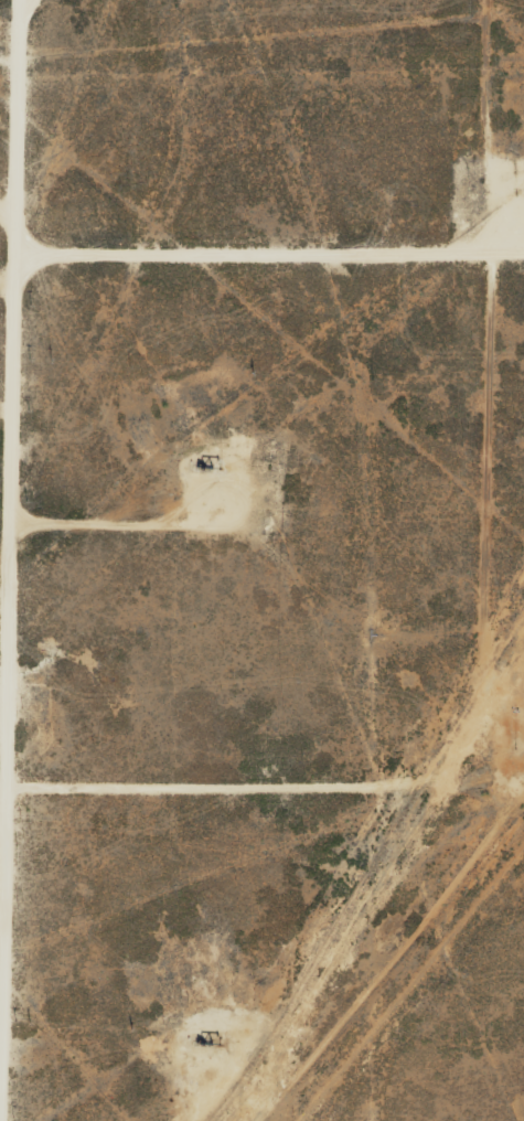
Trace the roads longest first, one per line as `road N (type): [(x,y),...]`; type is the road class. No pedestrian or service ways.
road 1 (track): [(0,804),(482,792),(505,242),(505,0)]
road 2 (track): [(0,1025),(36,0)]
road 3 (track): [(523,242),(0,246)]

